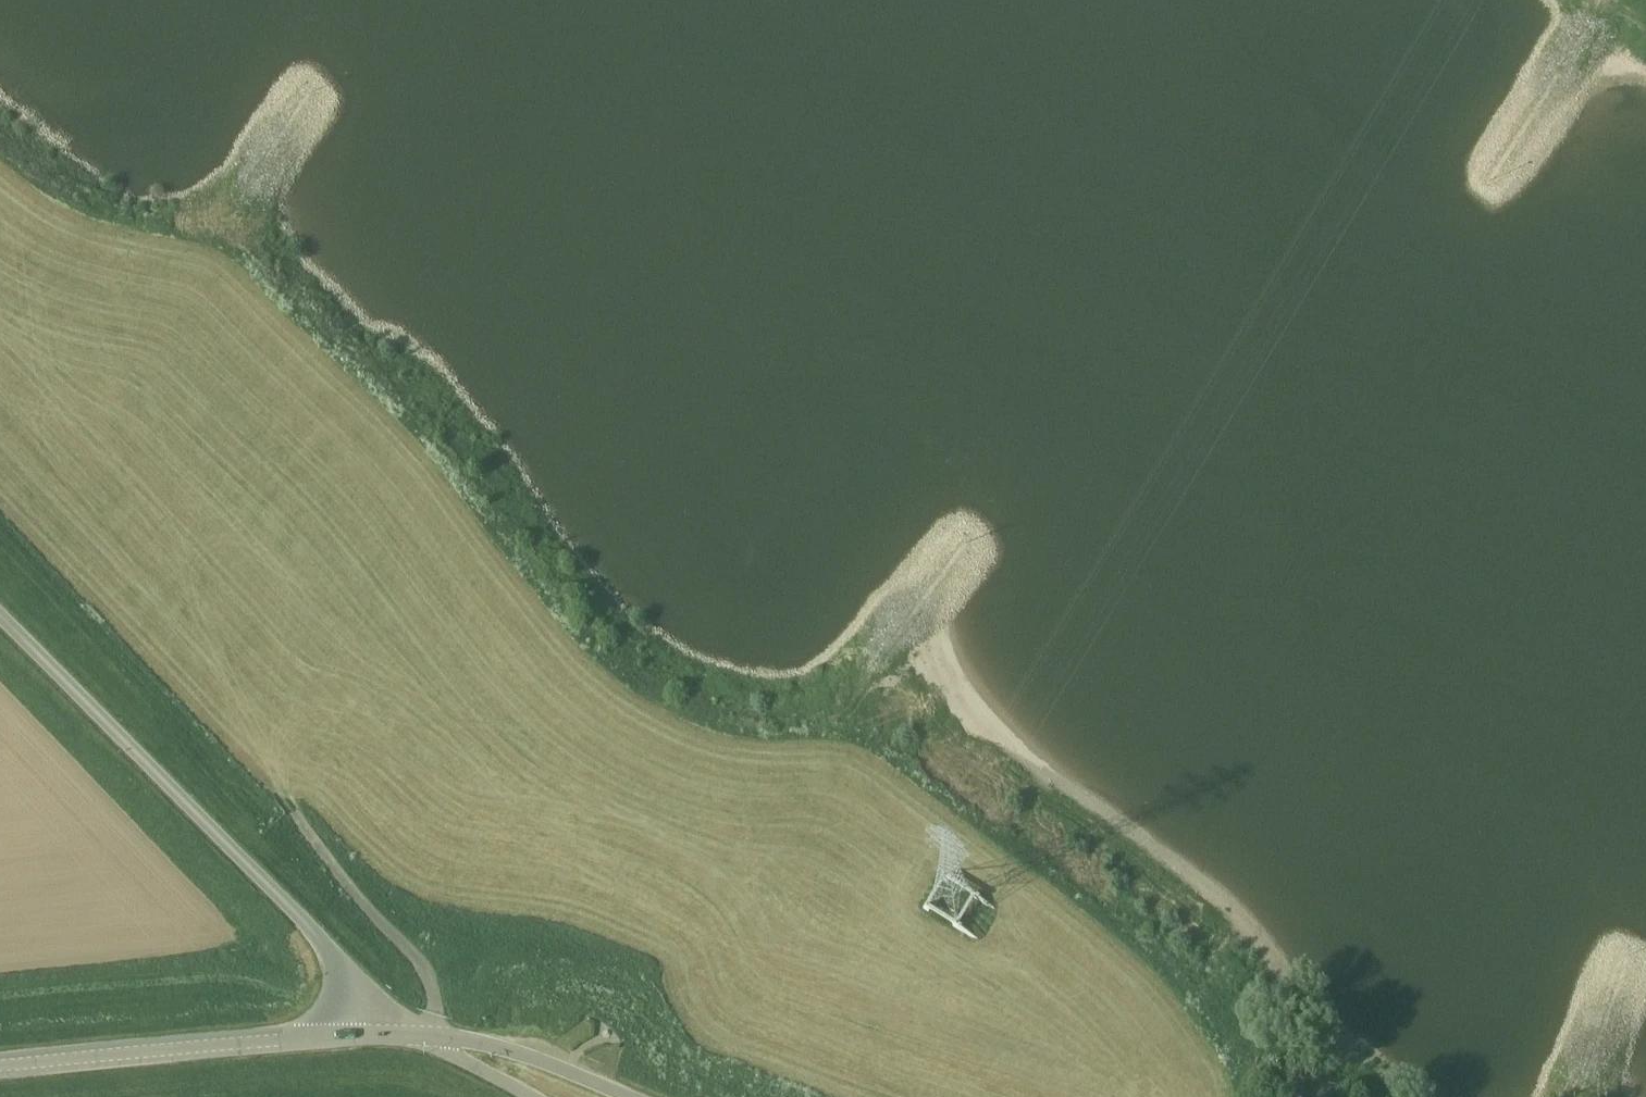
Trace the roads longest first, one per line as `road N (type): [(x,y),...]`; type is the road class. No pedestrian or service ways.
road 1 (unclassified): [(406,1035),(0,616)]
road 2 (tertiary): [(0,1072),(406,1035)]
road 3 (track): [(440,1036),(432,978),(293,813)]
road 4 (tertiary): [(406,1035),(504,1049),(628,1096)]
road 5 (tertiary): [(531,1096),(406,1035)]

